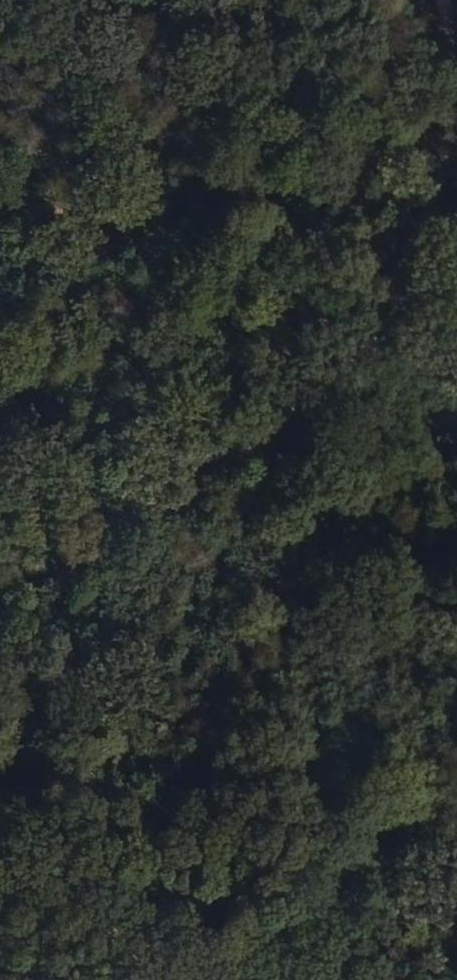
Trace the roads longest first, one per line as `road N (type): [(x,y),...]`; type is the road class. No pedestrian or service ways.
road 1 (track): [(448,0),(447,145),(398,304),(309,402),(215,480),(0,616)]
road 2 (track): [(0,168),(88,185),(456,327)]
road 3 (track): [(175,979),(130,959),(0,864)]

